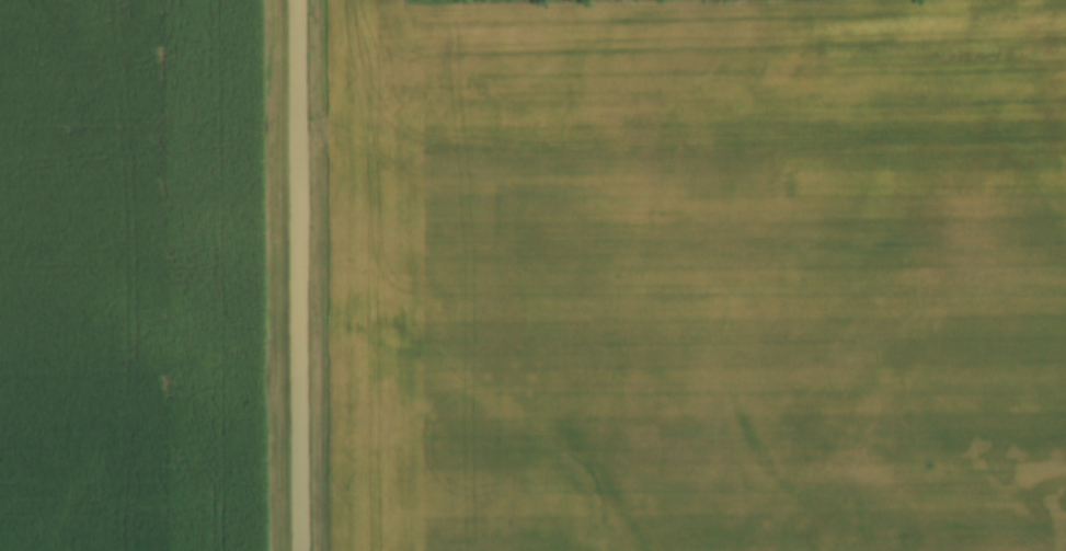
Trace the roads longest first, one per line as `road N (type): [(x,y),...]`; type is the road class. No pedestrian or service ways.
road 1 (track): [(1065,286),(305,161)]
road 2 (tertiary): [(304,550),(302,0)]

